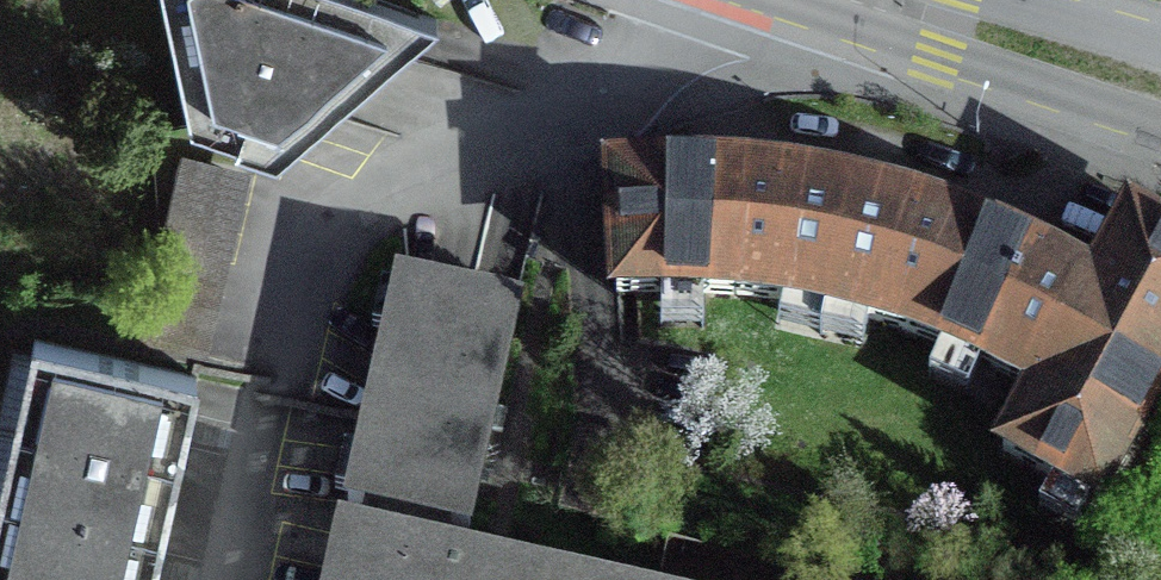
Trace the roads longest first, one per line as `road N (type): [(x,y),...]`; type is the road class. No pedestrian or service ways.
road 1 (residential): [(696,0),(657,67),(556,126),(401,183),(315,236),(229,579)]
road 2 (primary): [(811,0),(930,61),(1160,134)]
road 3 (primary): [(1160,46),(1006,0)]

